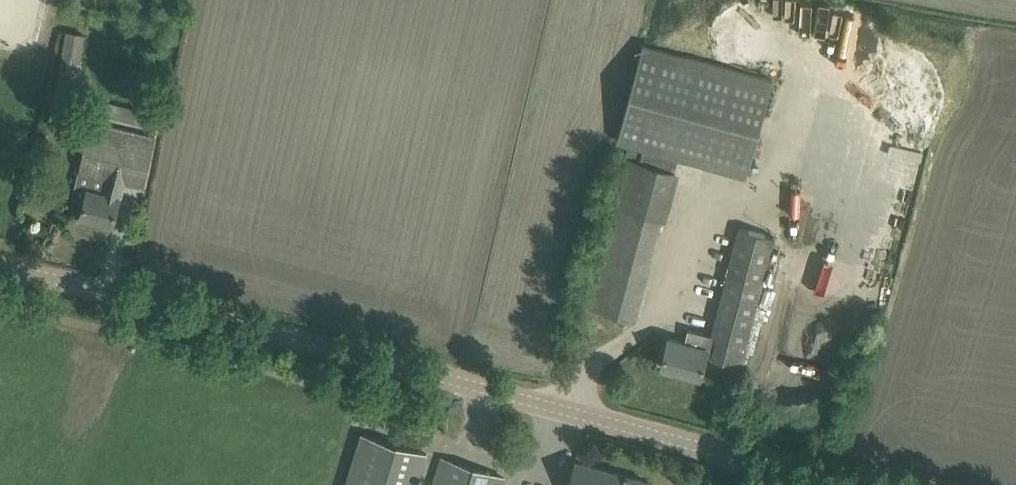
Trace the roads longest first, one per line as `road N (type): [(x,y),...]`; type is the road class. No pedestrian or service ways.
road 1 (tertiary): [(0,265),(844,484)]

